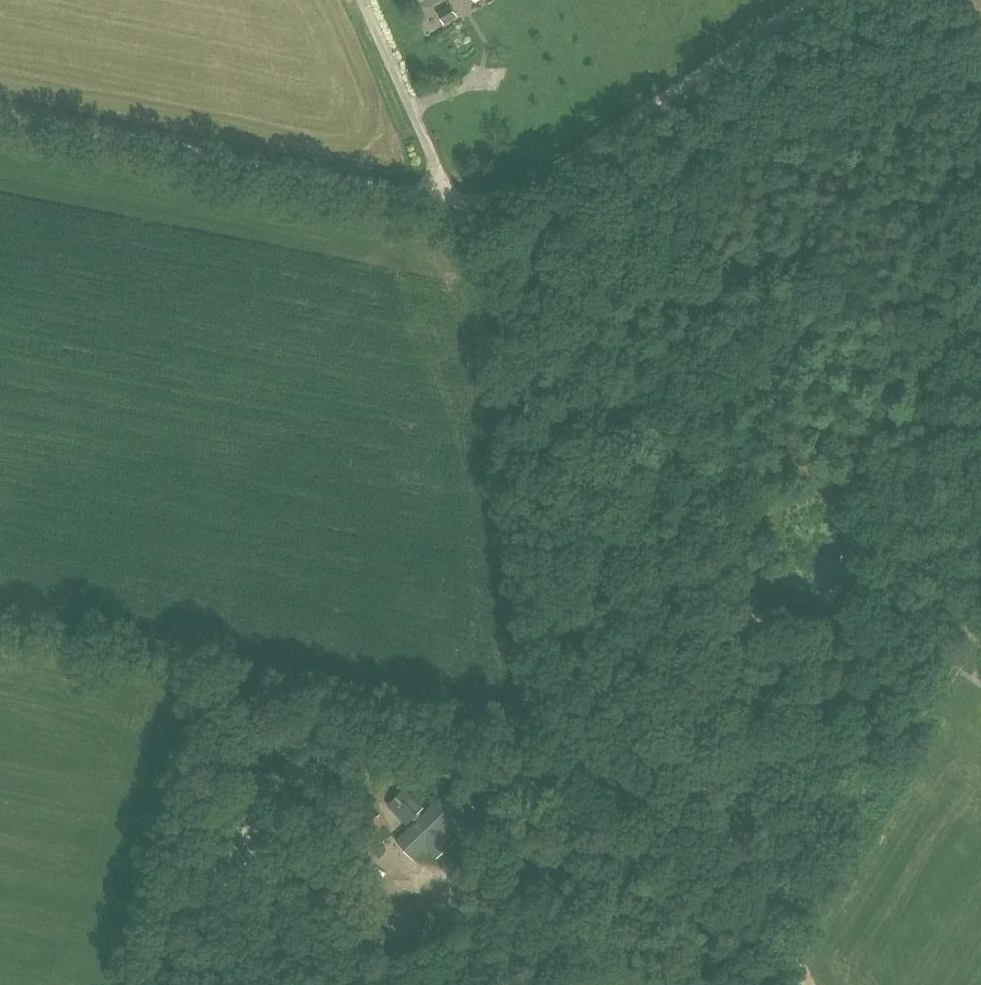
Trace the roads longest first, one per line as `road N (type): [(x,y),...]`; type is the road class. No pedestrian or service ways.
road 1 (track): [(809,984),(460,201)]
road 2 (track): [(460,201),(0,120)]
road 3 (track): [(810,0),(519,189),(460,201)]

